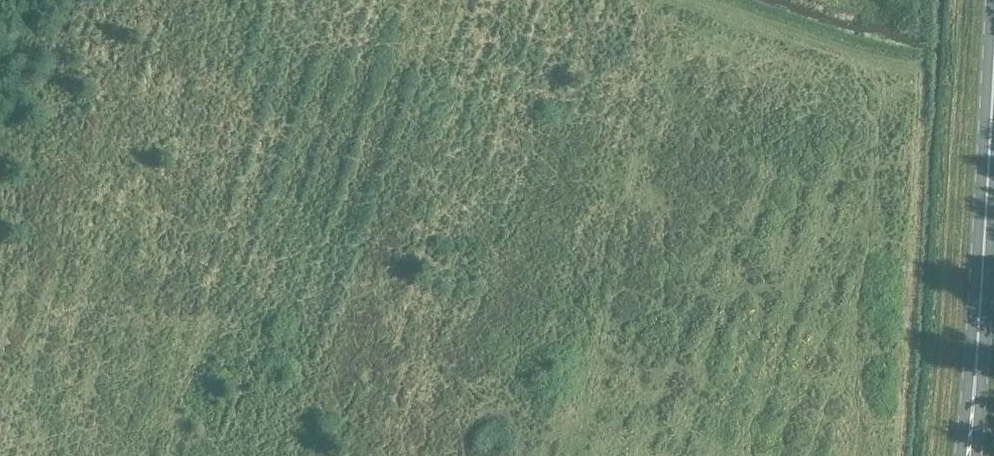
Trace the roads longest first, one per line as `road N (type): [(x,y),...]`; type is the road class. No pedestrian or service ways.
road 1 (primary): [(968,455),(993,68)]

